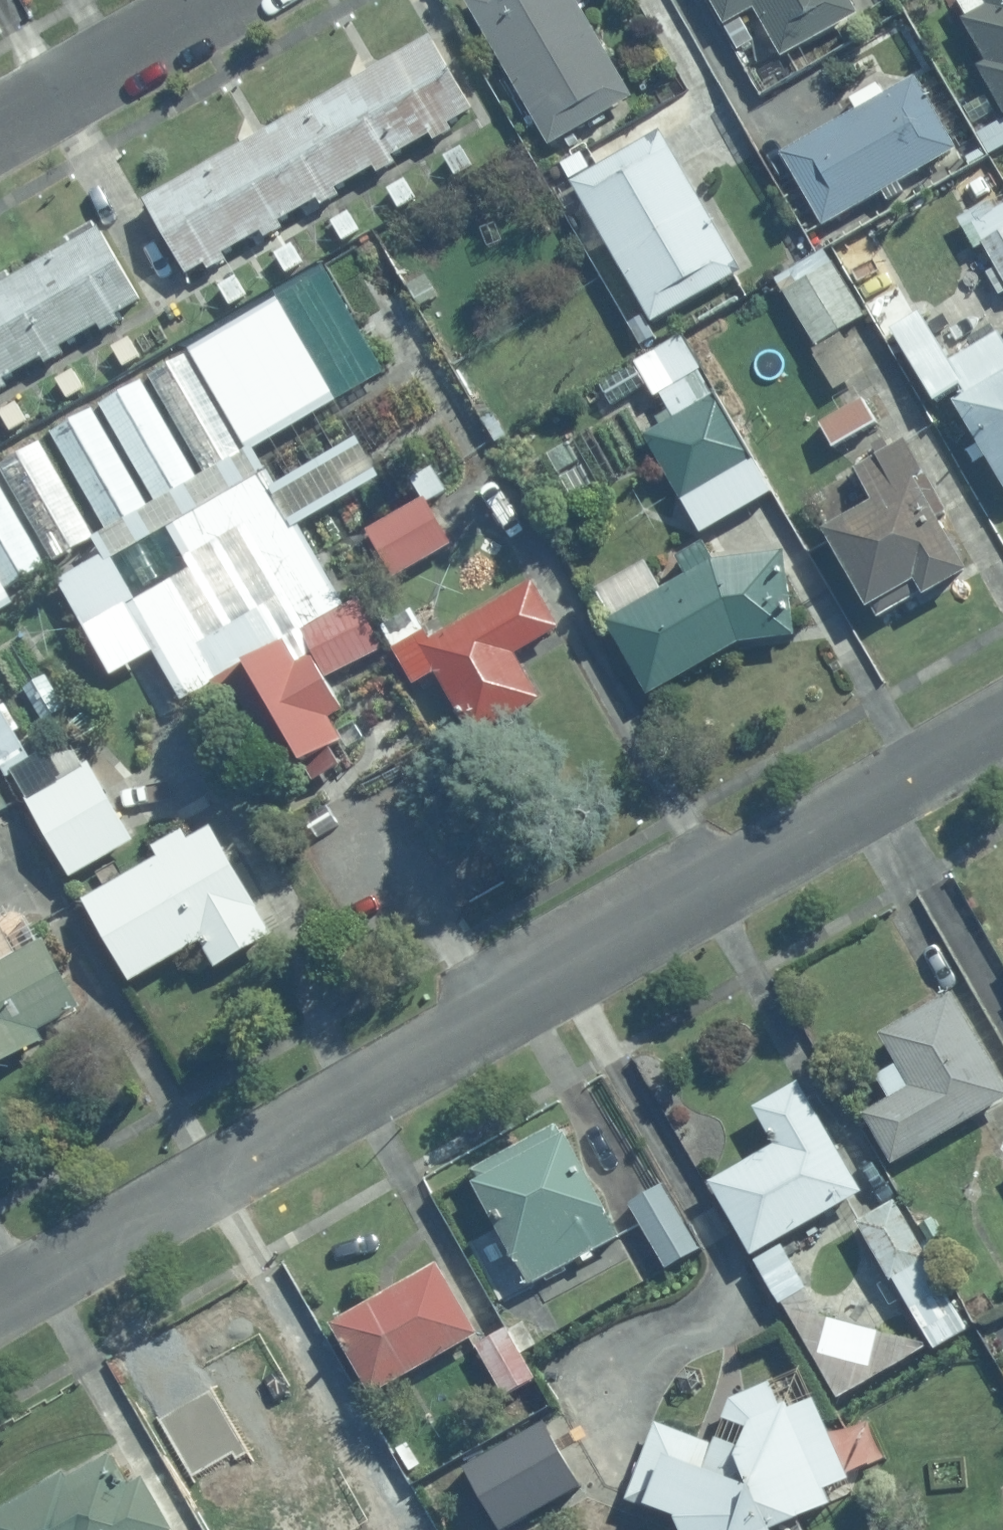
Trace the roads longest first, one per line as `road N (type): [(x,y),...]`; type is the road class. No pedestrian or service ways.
road 1 (residential): [(1002,730),(0,1313)]
road 2 (residential): [(216,0),(0,123)]

